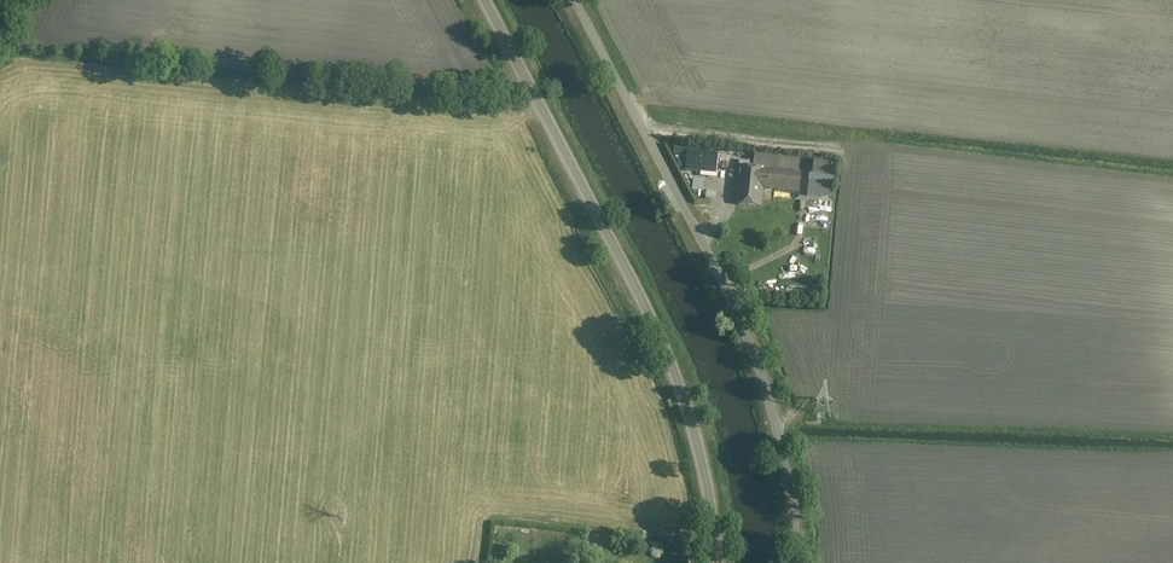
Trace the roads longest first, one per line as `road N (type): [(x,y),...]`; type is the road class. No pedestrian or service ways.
road 1 (unclassified): [(718,562),(702,464),(673,370),(484,0)]
road 2 (unclassified): [(797,562),(780,449),(749,344),(575,0)]

